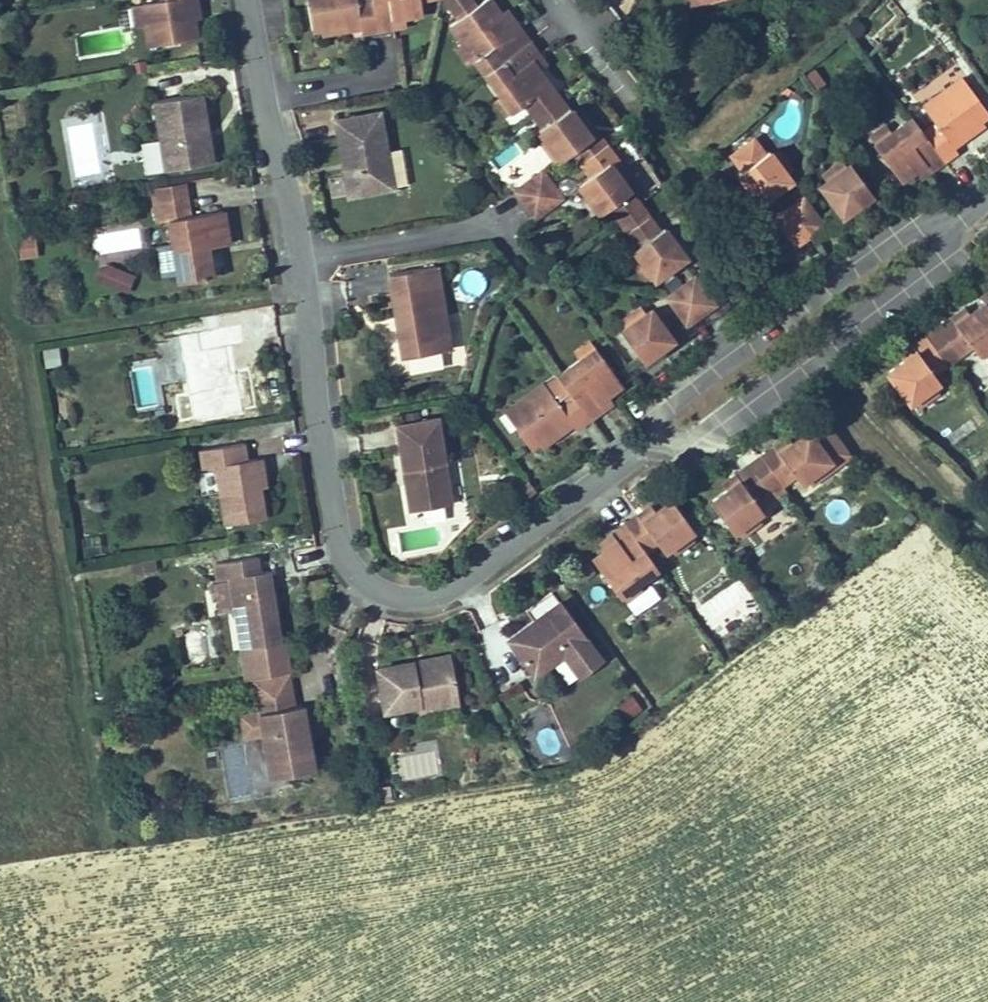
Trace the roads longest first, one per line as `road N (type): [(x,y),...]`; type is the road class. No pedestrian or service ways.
road 1 (unclassified): [(257,0),(262,98),(298,260),(343,558),(376,599),(438,600),(493,567),(654,438)]
road 2 (unclassified): [(654,438),(689,453),(956,254),(936,233)]
road 3 (unclassified): [(936,233),(920,213),(776,312),(648,405),(654,438)]
road 4 (track): [(626,103),(776,312)]
road 5 (track): [(813,361),(987,536)]
road 6 (unclassified): [(541,0),(626,103)]

